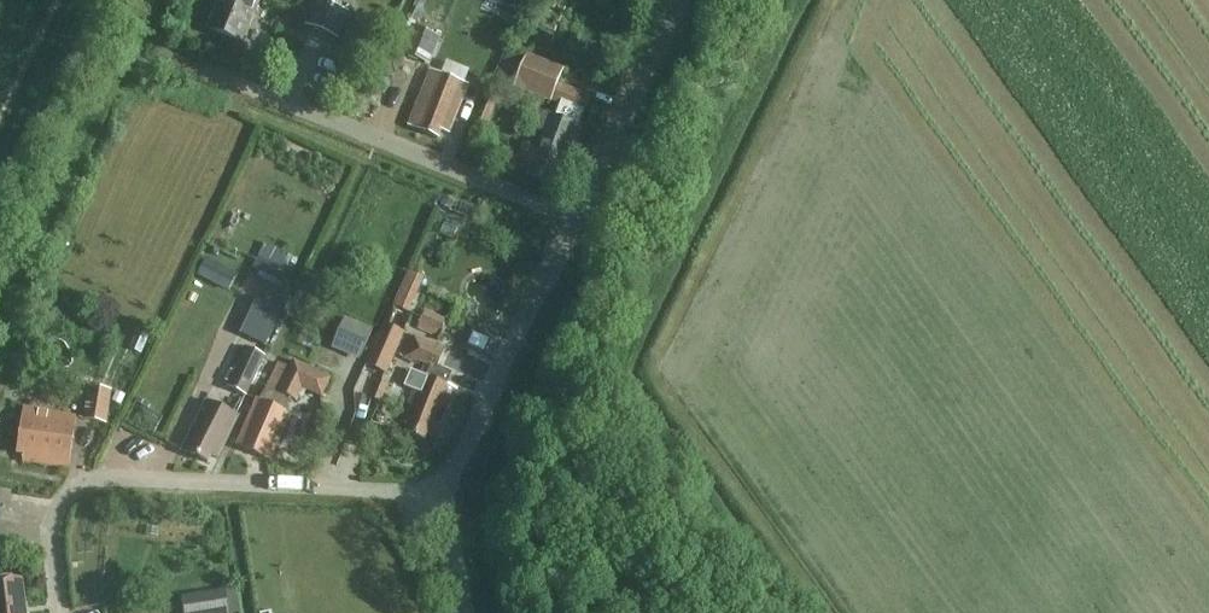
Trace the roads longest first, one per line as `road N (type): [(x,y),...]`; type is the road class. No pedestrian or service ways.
road 1 (residential): [(60,612),(53,521),(85,481),(440,495)]
road 2 (residential): [(577,223),(193,65)]
road 3 (residential): [(440,495),(577,223)]
road 4 (residential): [(577,223),(684,0)]
road 5 (residential): [(462,612),(440,495)]

